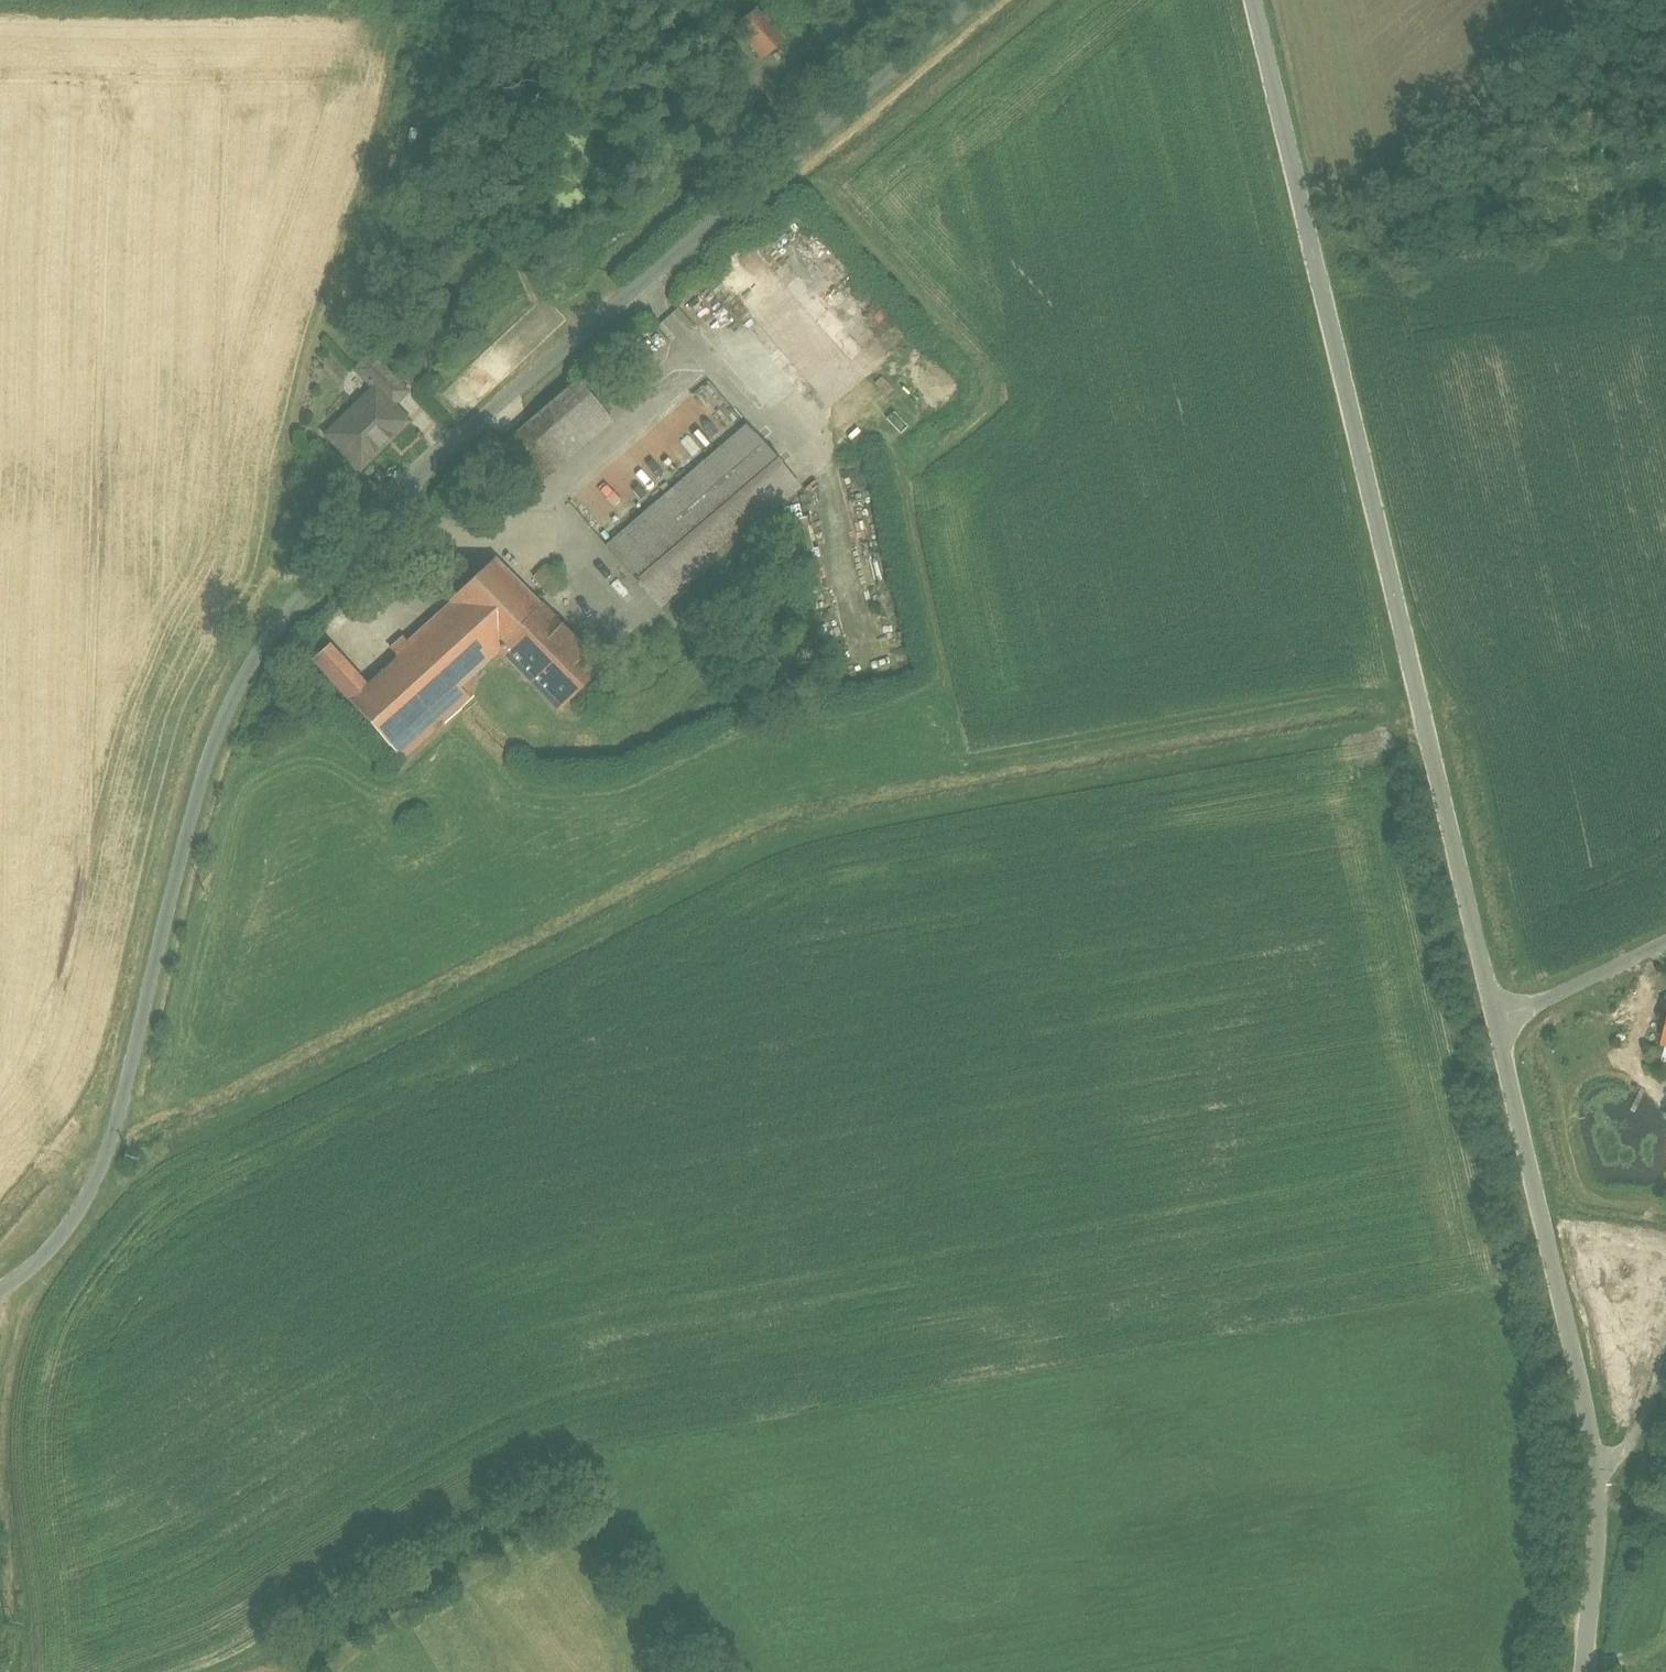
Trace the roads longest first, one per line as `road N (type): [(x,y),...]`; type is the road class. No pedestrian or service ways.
road 1 (residential): [(961,0),(387,502),(272,630),(230,700),(205,770),(99,1175),(54,1246),(0,1290)]
road 2 (residential): [(1252,0),(1496,1025)]
road 3 (residential): [(1496,1025),(1597,1465),(1598,1597),(1586,1671)]
road 4 (residential): [(1496,1025),(1665,942)]

